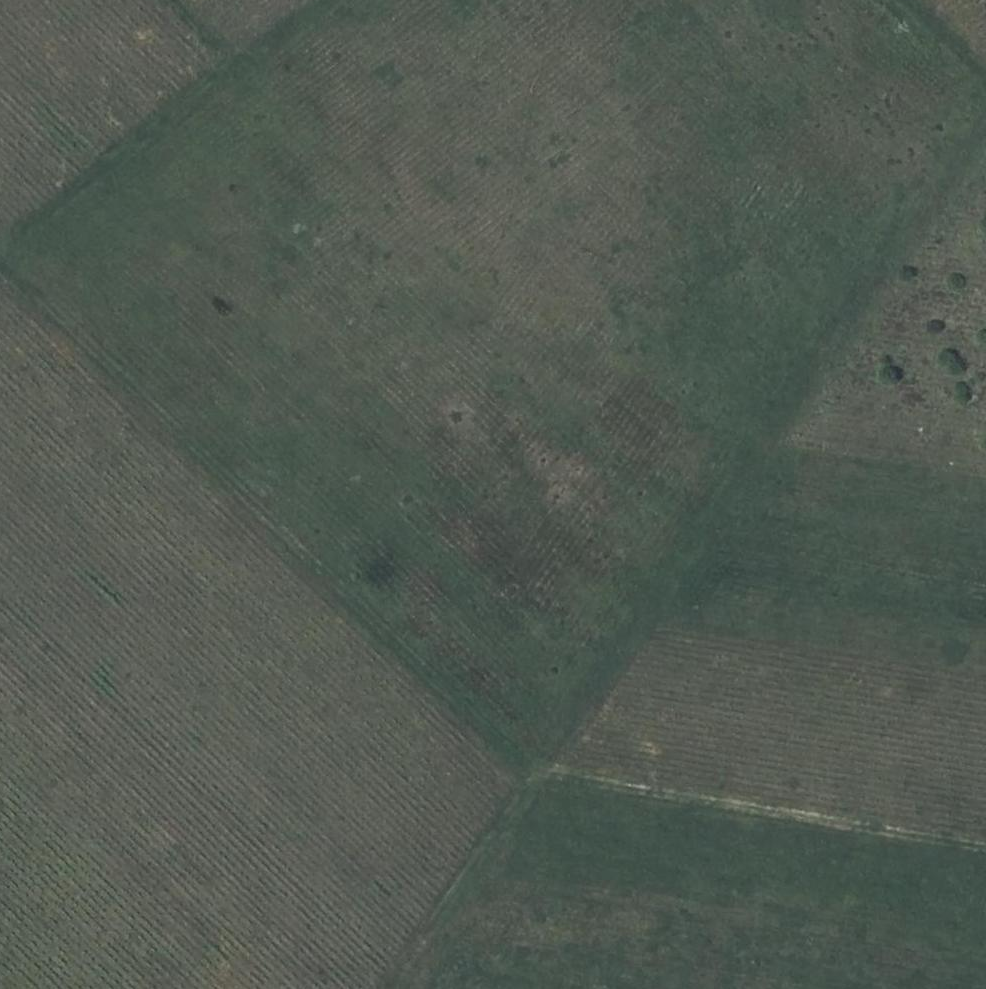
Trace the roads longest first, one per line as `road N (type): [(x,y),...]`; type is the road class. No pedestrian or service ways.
road 1 (track): [(985,848),(538,772),(0,261)]
road 2 (track): [(985,135),(389,988)]
road 3 (track): [(227,68),(0,250)]

